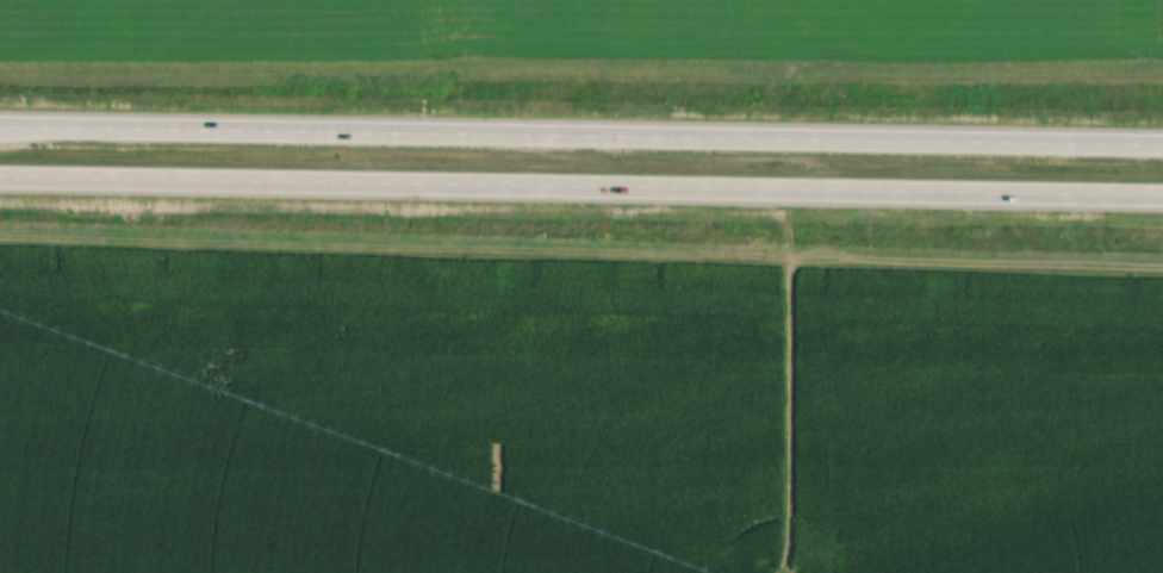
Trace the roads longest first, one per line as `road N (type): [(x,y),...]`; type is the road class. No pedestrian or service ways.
road 1 (trunk): [(1162,144),(0,123)]
road 2 (trunk): [(0,183),(1162,197)]

